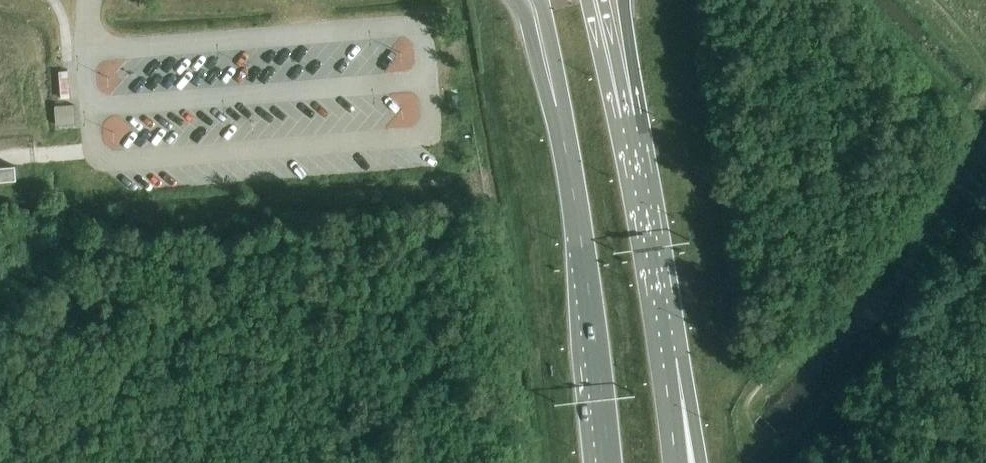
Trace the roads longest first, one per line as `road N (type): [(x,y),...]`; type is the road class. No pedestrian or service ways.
road 1 (primary): [(558,117),(608,462)]
road 2 (primary): [(671,368),(630,127)]
road 3 (primary): [(630,127),(601,64),(587,0)]
road 4 (primary): [(630,127),(602,0)]
road 5 (primary): [(630,127),(624,0)]
road 6 (primary): [(518,0),(558,117)]

